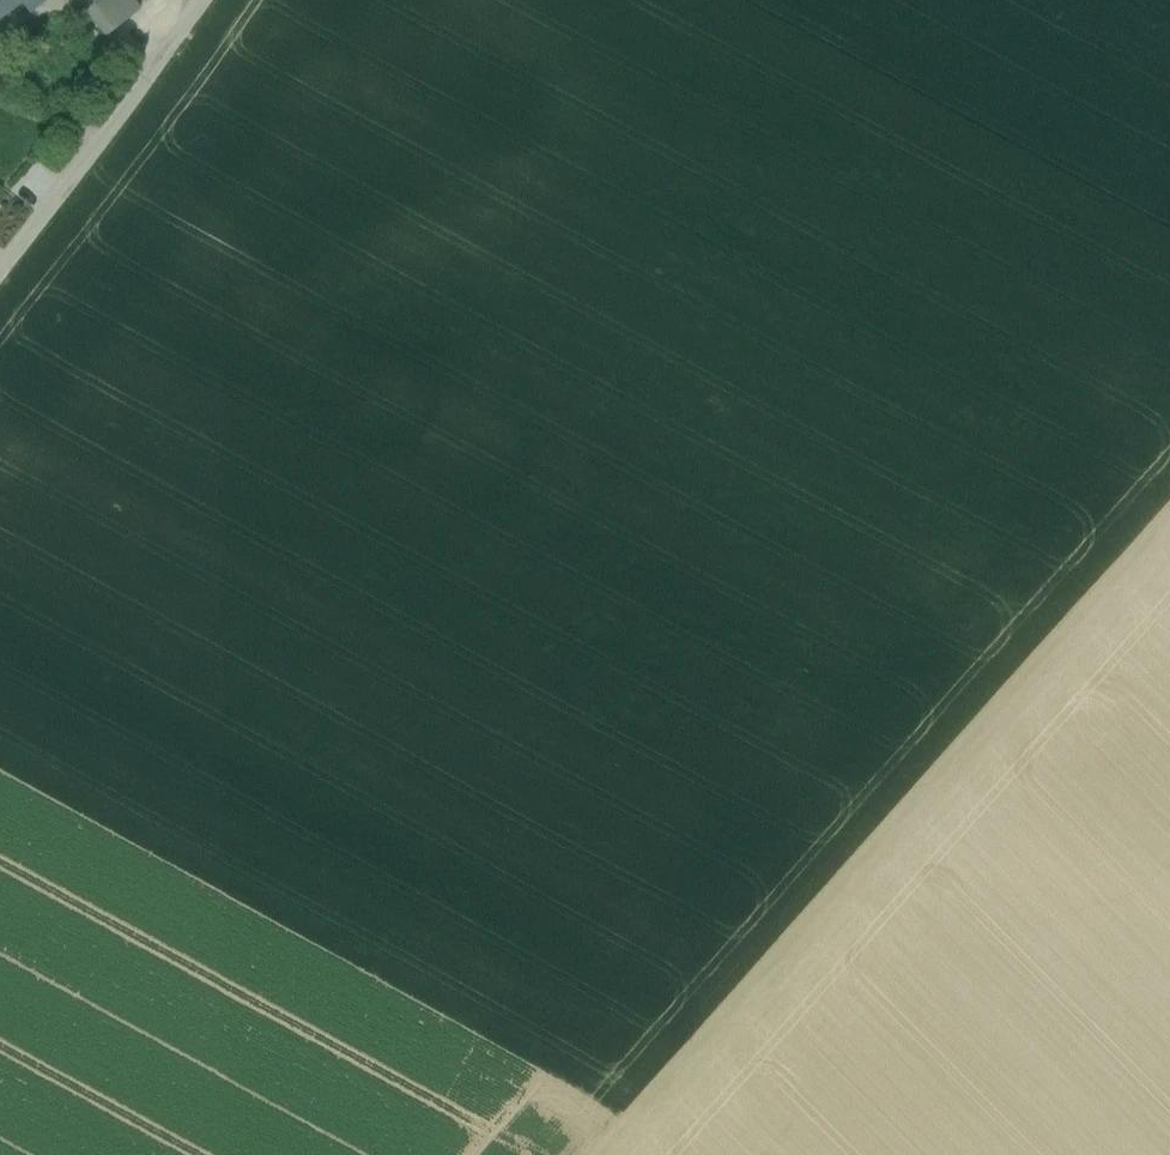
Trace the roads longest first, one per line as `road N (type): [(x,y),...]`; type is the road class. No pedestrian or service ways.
road 1 (track): [(0,250),(200,0)]

